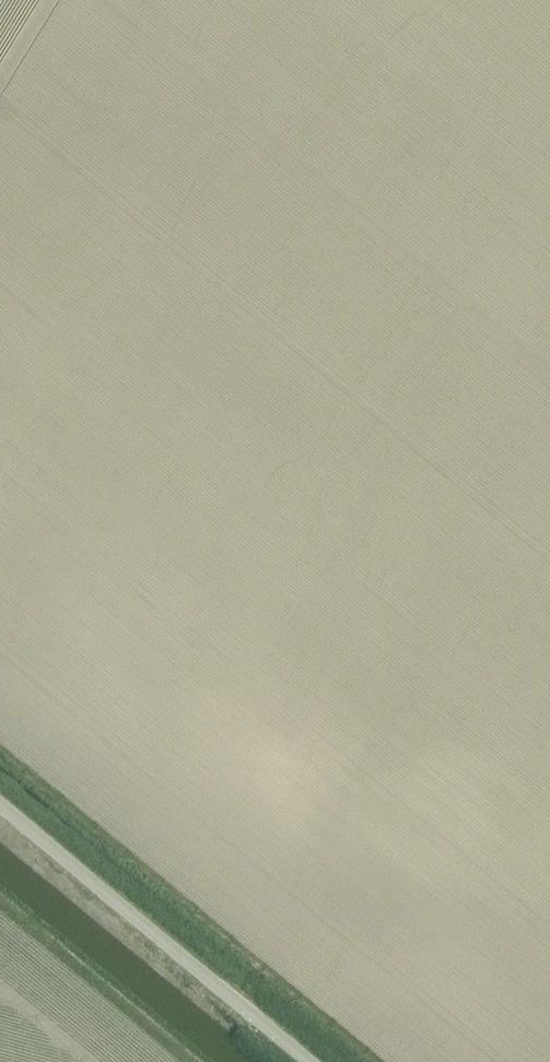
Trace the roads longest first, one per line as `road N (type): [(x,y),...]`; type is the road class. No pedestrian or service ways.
road 1 (unclassified): [(316,1061),(0,798)]

